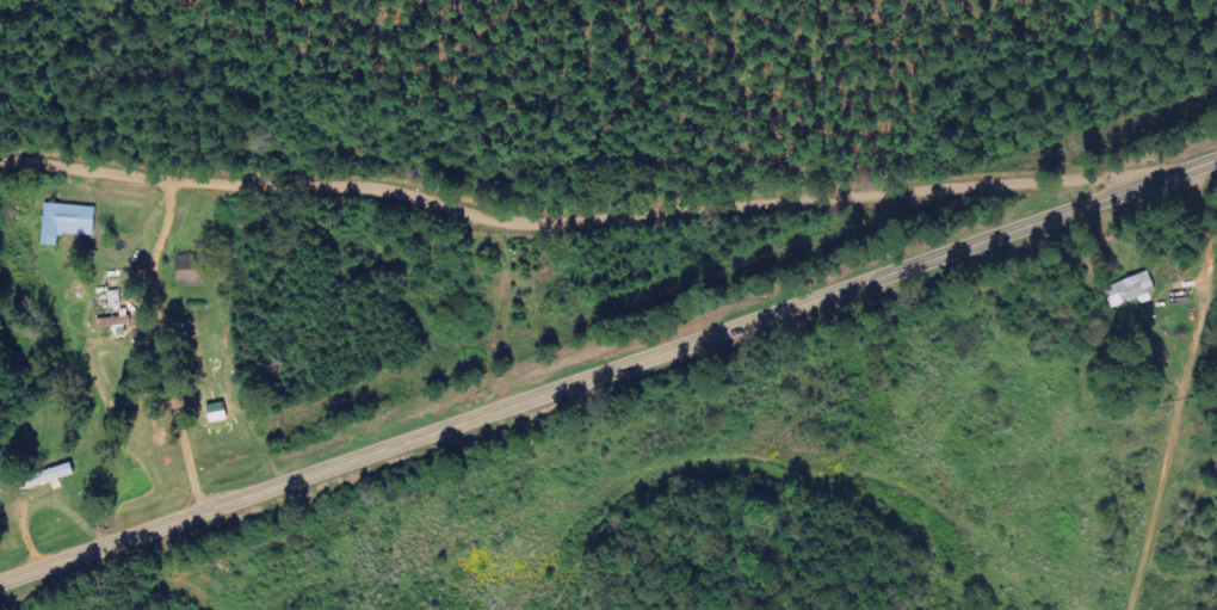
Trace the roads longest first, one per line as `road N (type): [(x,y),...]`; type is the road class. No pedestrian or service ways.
road 1 (primary): [(0,583),(1216,160)]
road 2 (residential): [(1160,179),(1094,178),(577,223),(495,218),(384,180),(168,180),(0,163)]
road 3 (residential): [(168,180),(159,283),(202,512)]

